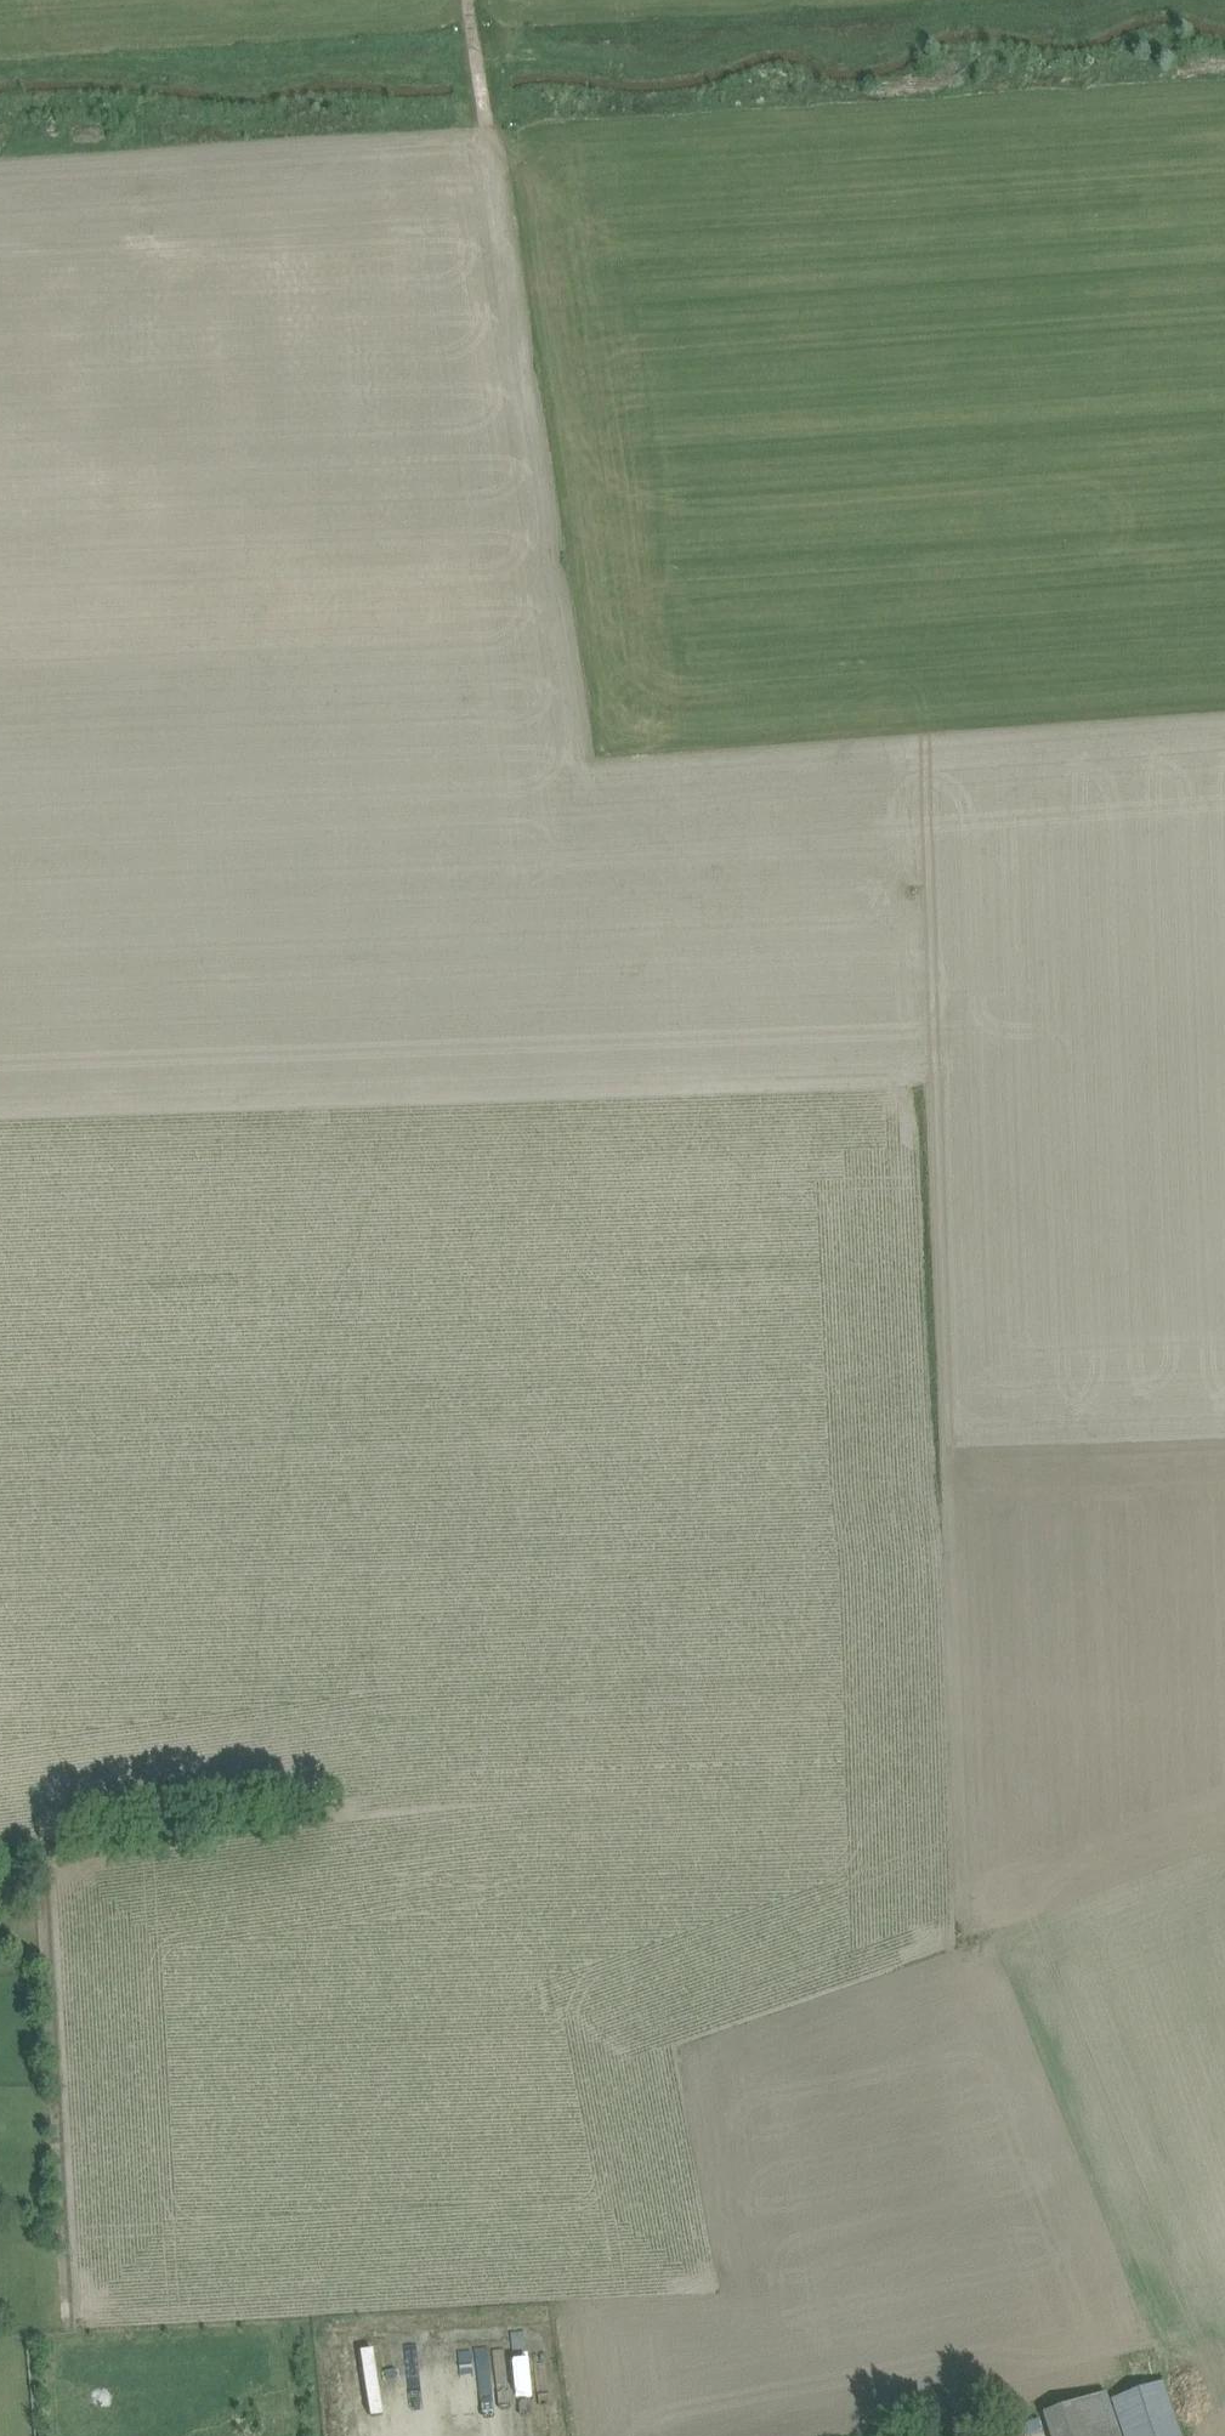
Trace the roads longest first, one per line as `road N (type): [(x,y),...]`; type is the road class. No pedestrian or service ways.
road 1 (track): [(0,653),(557,614),(469,0)]

